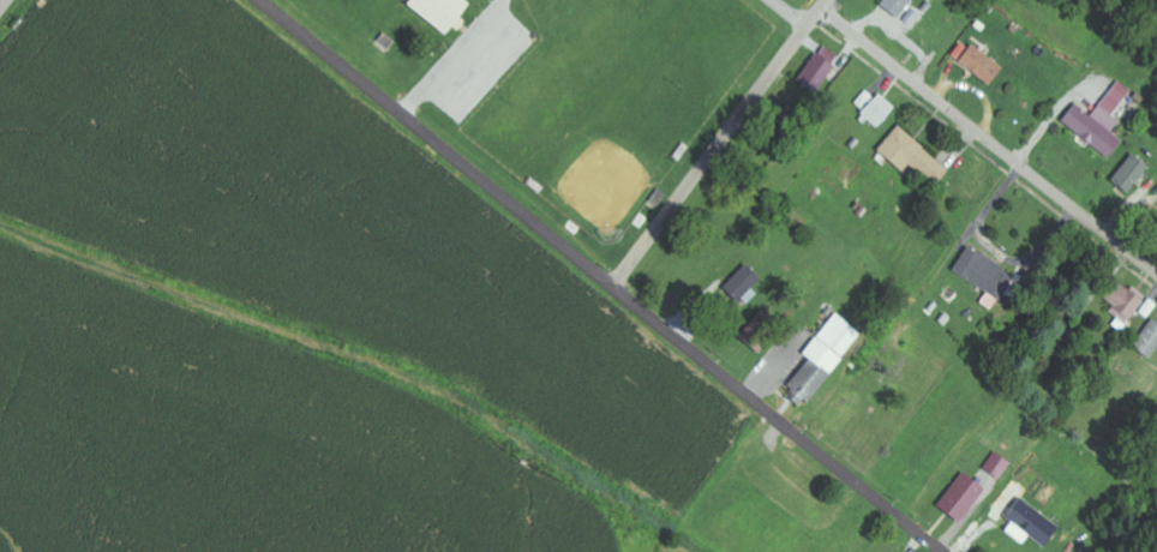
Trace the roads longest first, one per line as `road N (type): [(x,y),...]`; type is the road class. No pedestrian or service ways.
road 1 (residential): [(948,551),(266,0)]
road 2 (residential): [(1156,279),(822,10)]
road 3 (residential): [(615,284),(809,28)]

